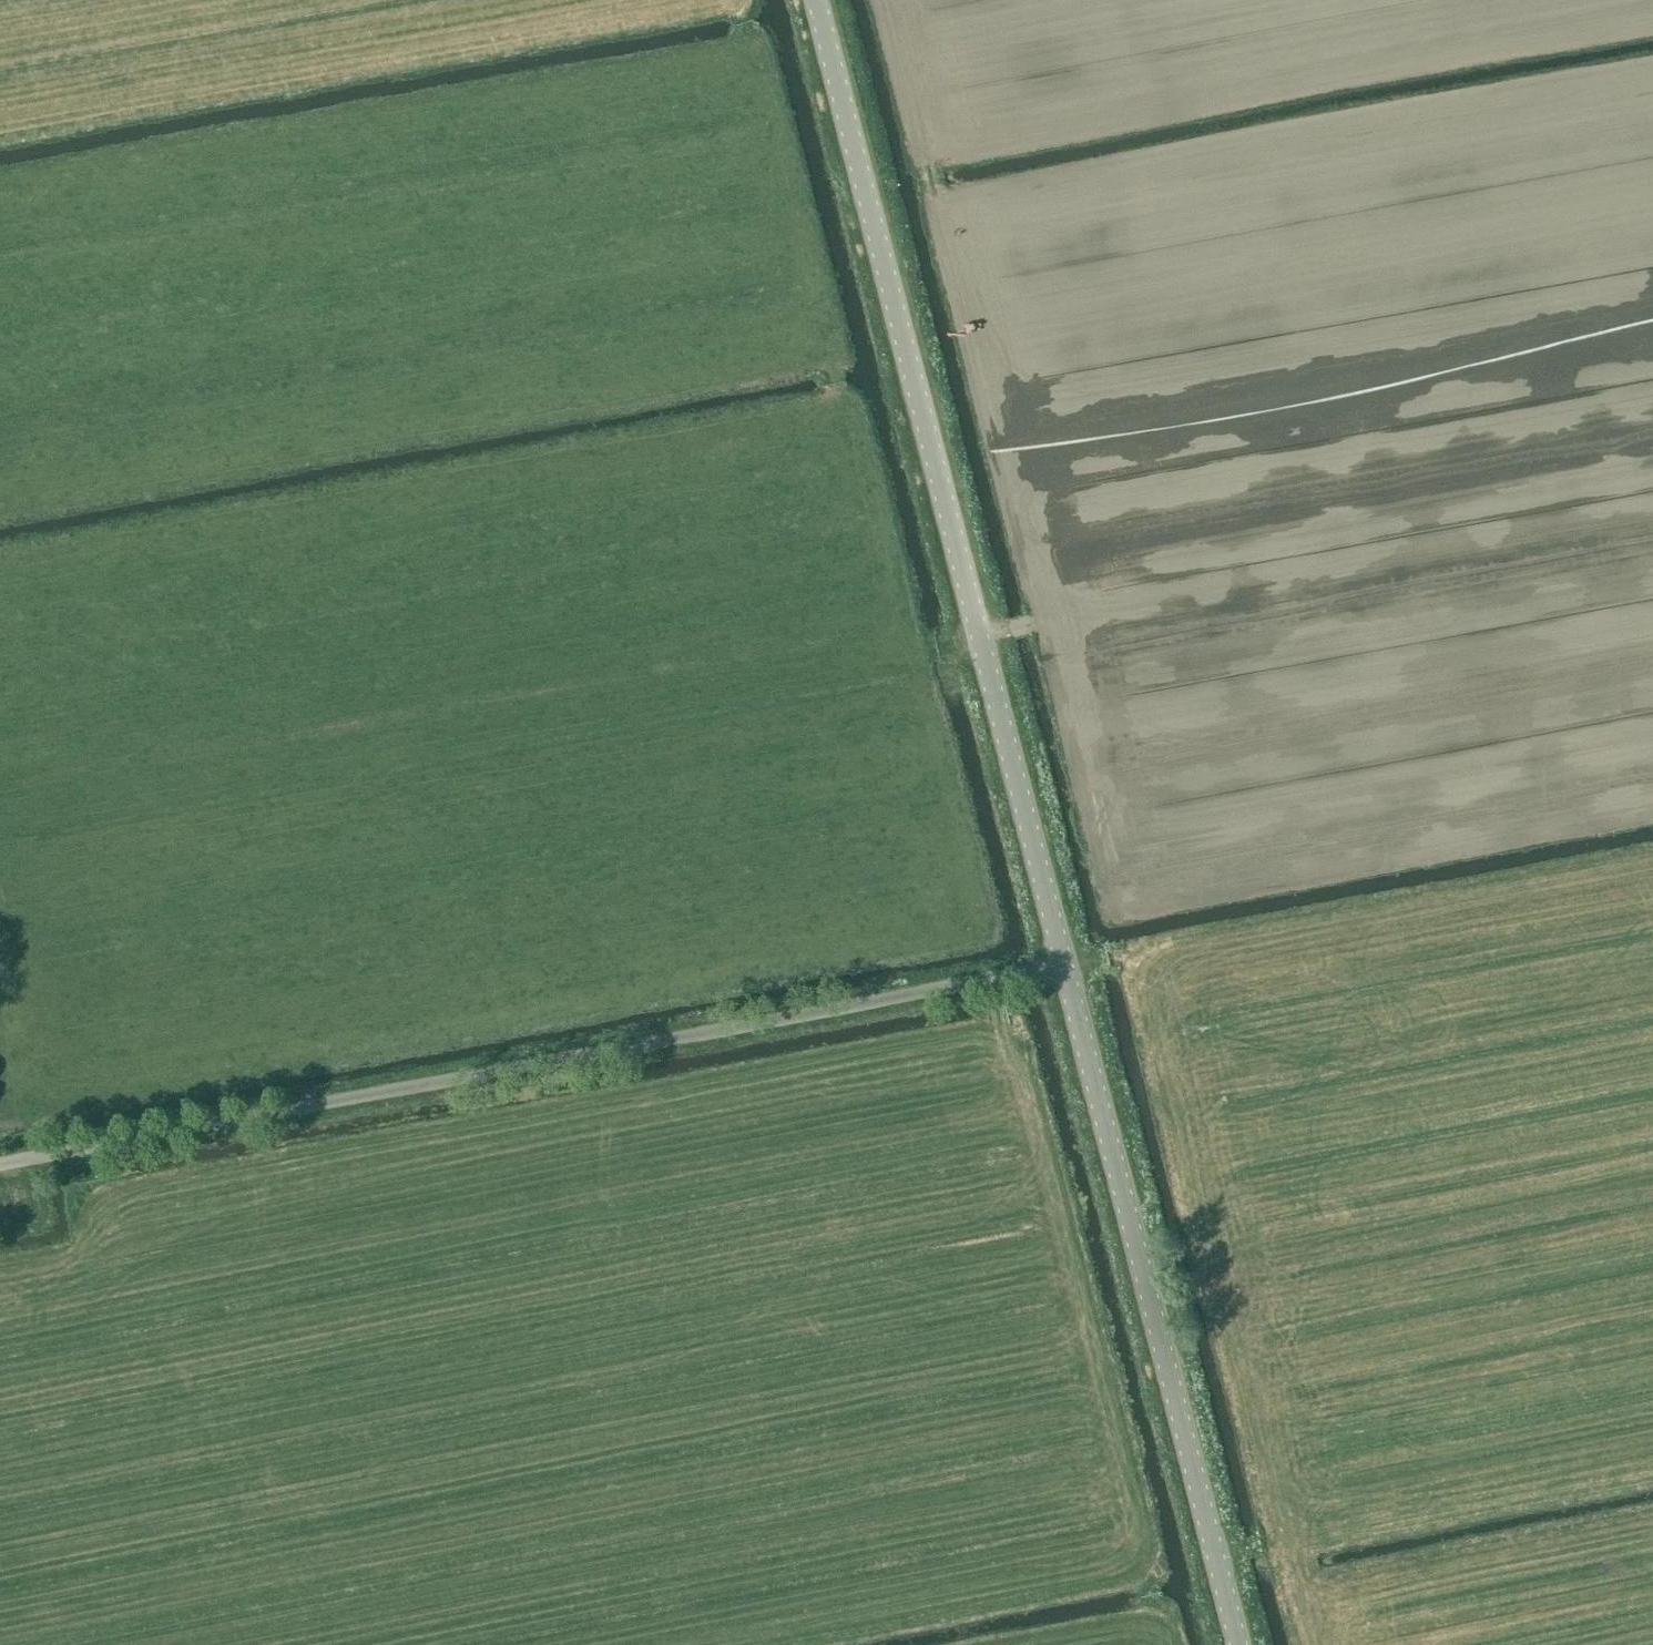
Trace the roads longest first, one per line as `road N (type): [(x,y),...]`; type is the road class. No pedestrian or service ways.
road 1 (unclassified): [(1238,1644),(817,0)]

